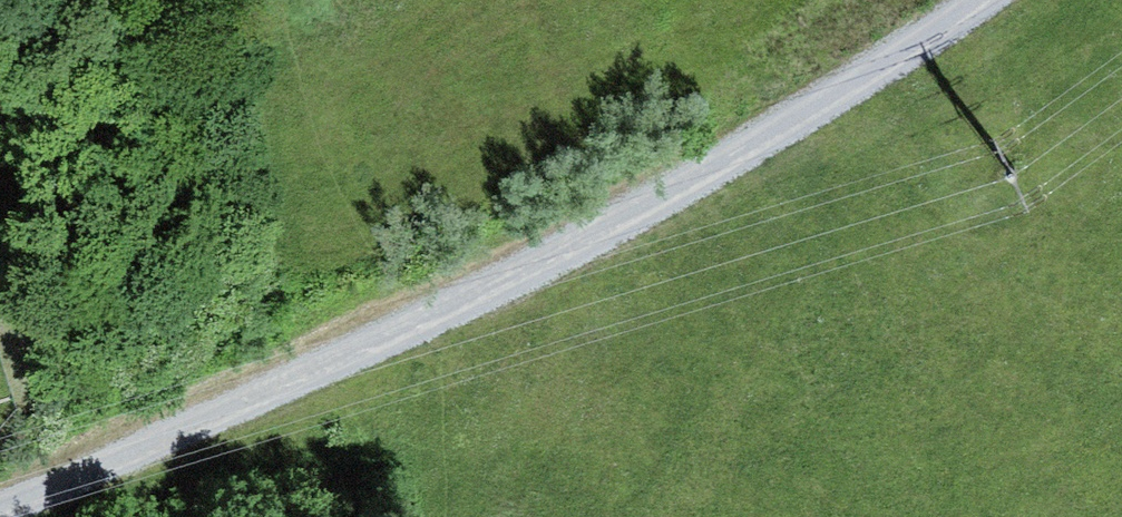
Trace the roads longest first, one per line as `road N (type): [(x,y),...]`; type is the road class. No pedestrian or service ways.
road 1 (track): [(0,506),(592,247),(988,0)]
road 2 (trunk): [(886,0),(346,220),(0,338)]

